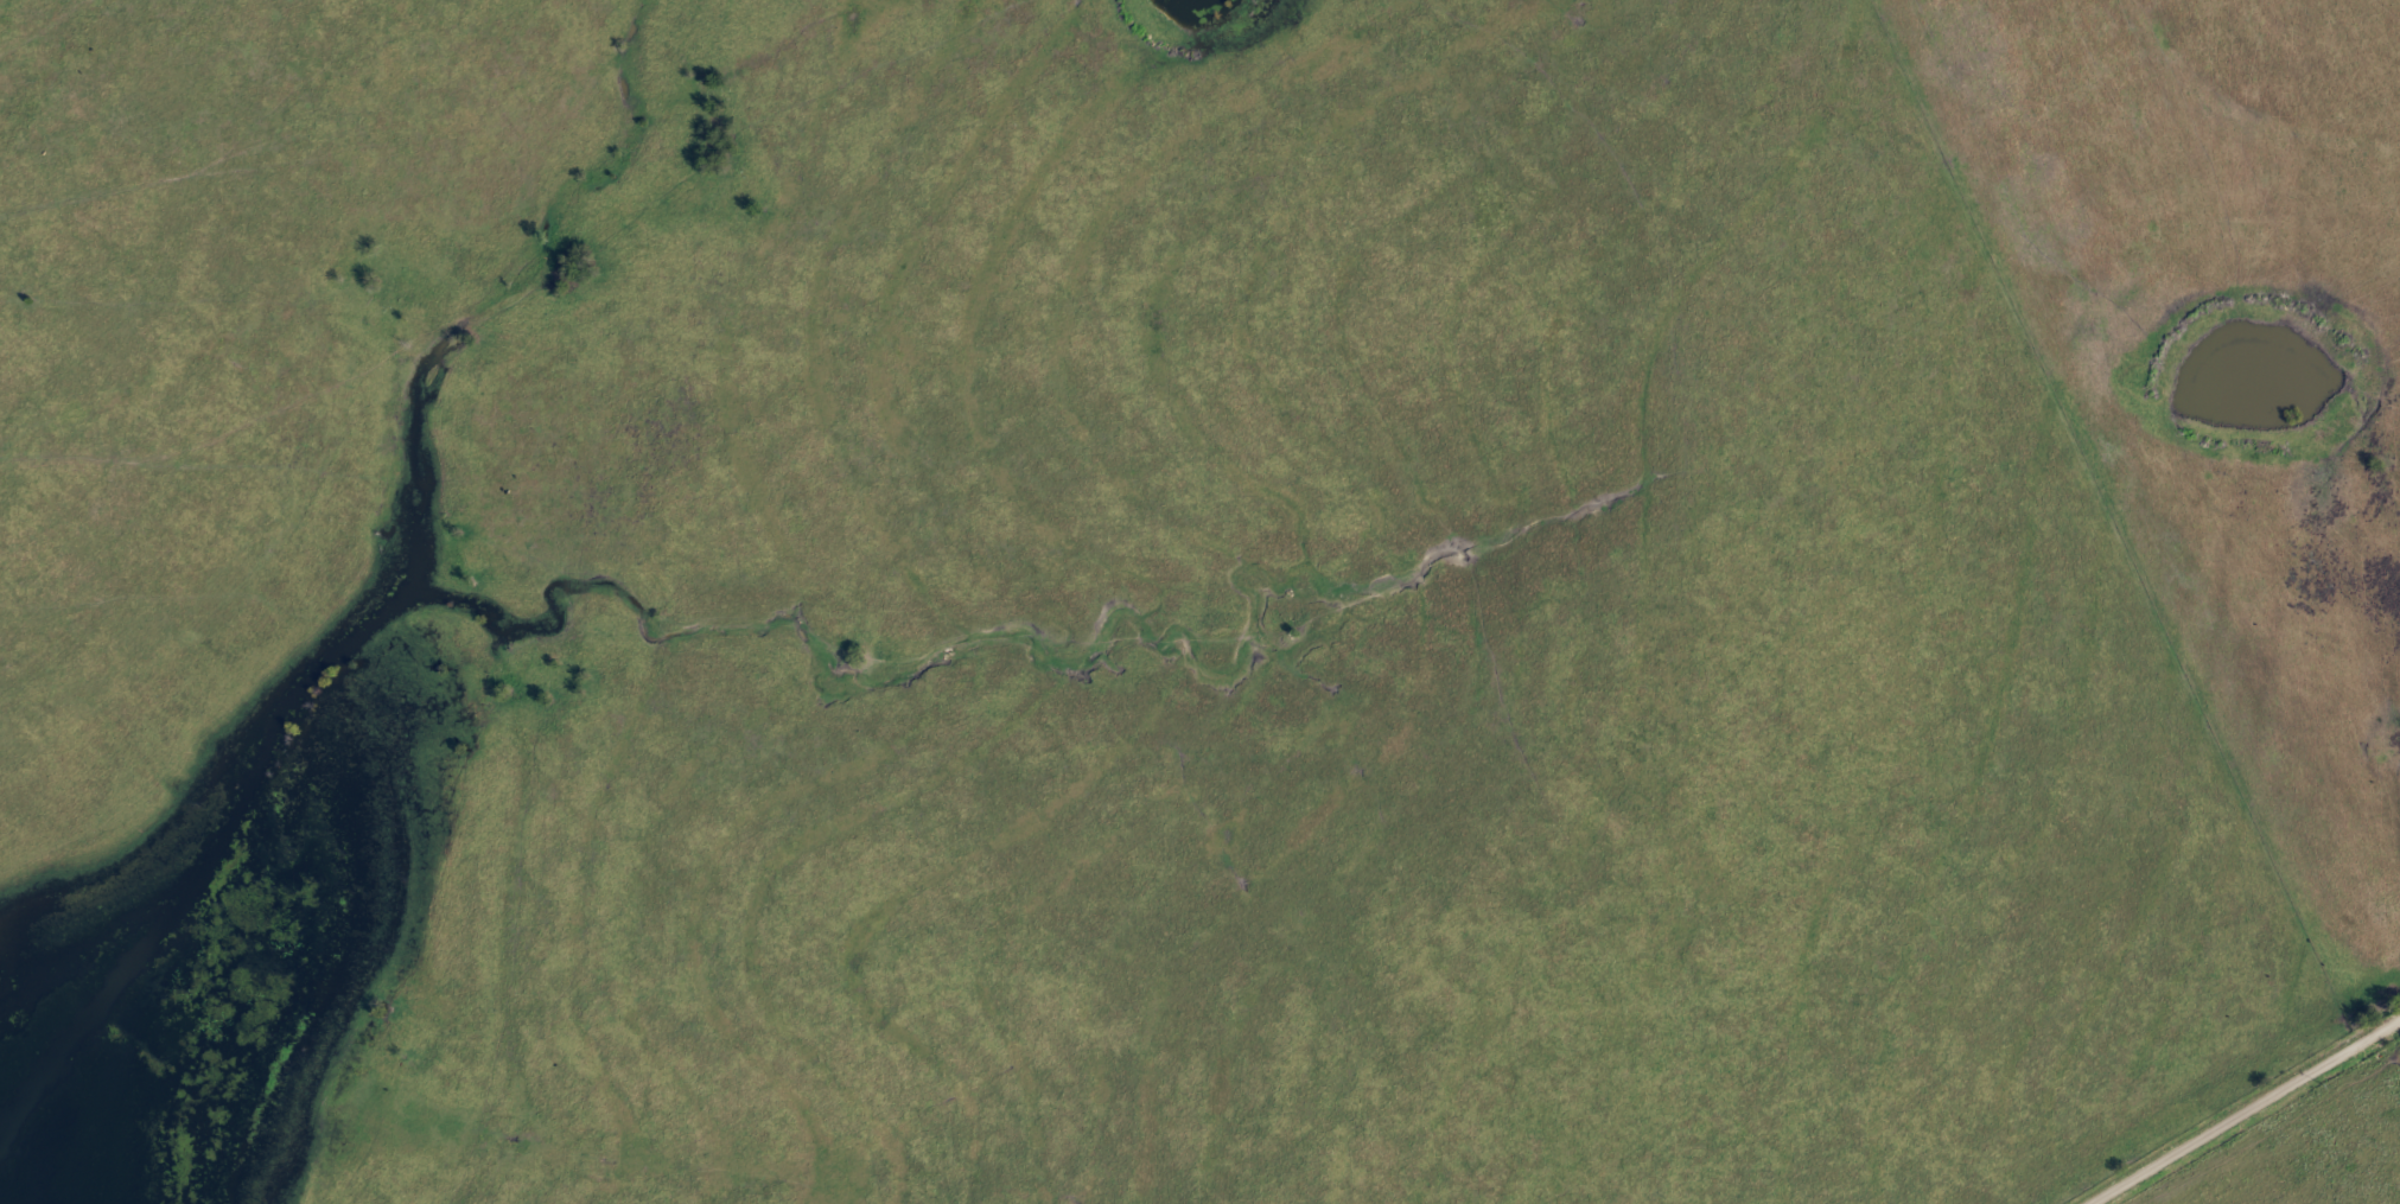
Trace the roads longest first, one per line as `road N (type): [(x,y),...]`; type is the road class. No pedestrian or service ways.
road 1 (residential): [(2085,1203),(2399,1017)]

